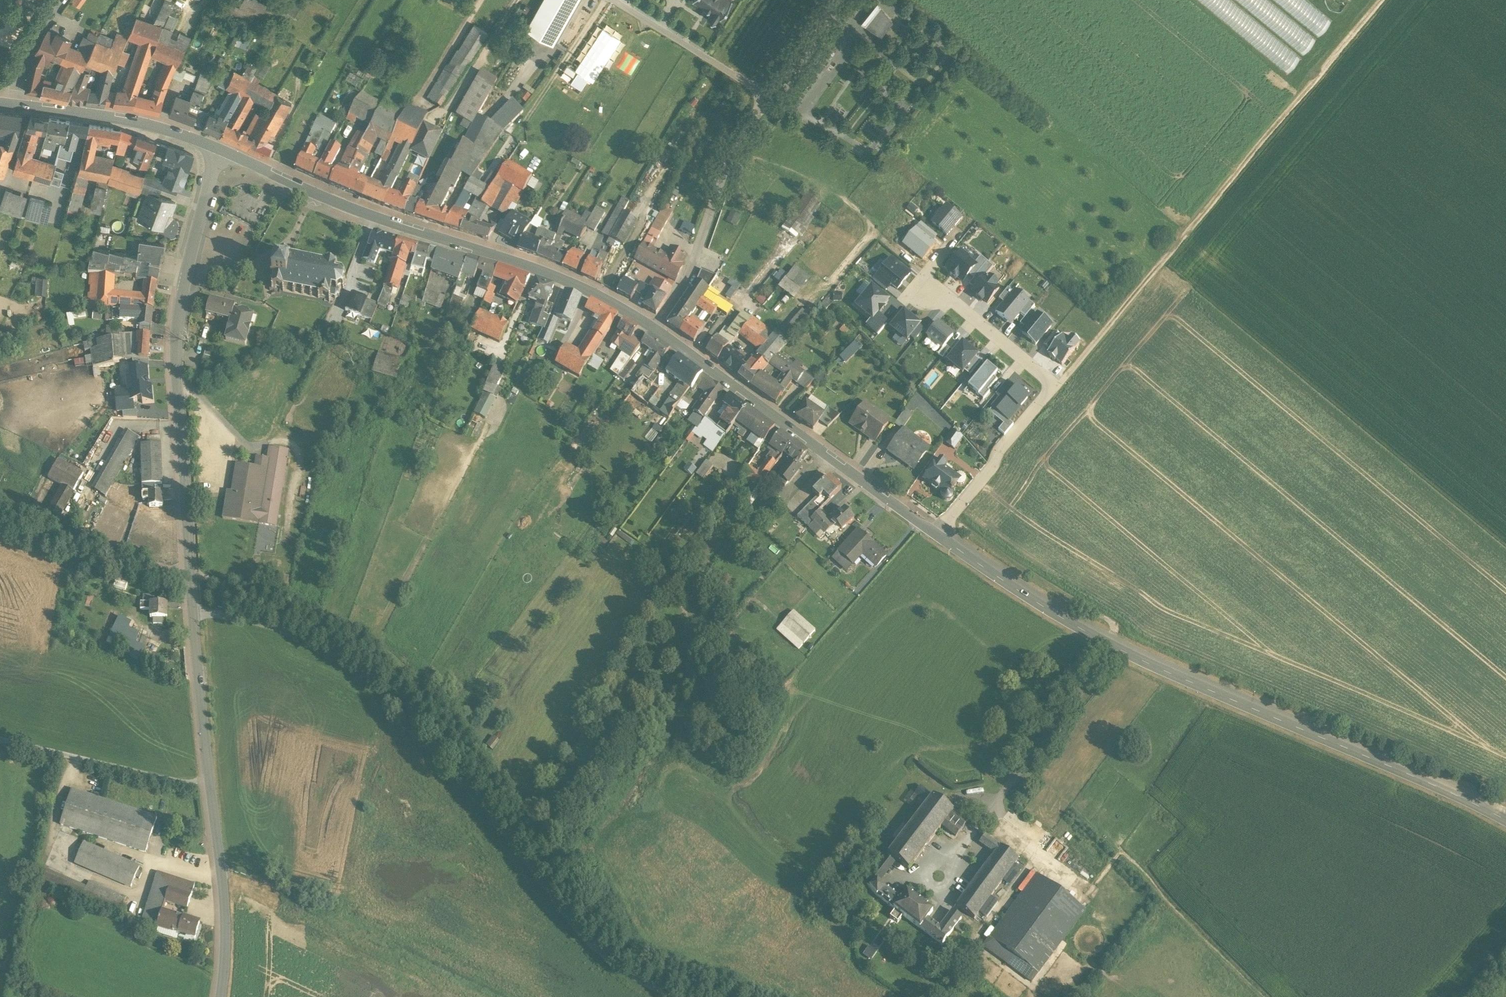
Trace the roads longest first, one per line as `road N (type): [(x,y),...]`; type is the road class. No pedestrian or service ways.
road 1 (track): [(0,508),(94,547),(316,615),(361,639),(420,685),(616,934),(685,976),(775,996)]
road 2 (tertiary): [(939,537),(1110,646),(1505,820)]
road 3 (track): [(1382,0),(1056,389)]
road 4 (tertiary): [(220,151),(359,212),(546,274),(658,333)]
road 5 (tertiary): [(191,575),(179,344),(220,151)]
road 6 (residential): [(947,249),(922,281),(1056,389),(939,537)]
road 7 (tertiary): [(222,996),(225,911),(193,601)]
road 8 (unclassified): [(658,333),(689,280),(740,152),(837,0)]
road 9 (tertiary): [(658,333),(939,537)]
road 10 (track): [(950,522),(1110,624),(1110,646)]
road 11 (tertiary): [(16,107),(126,123),(220,151)]
road 12 (track): [(1026,868),(942,996)]

